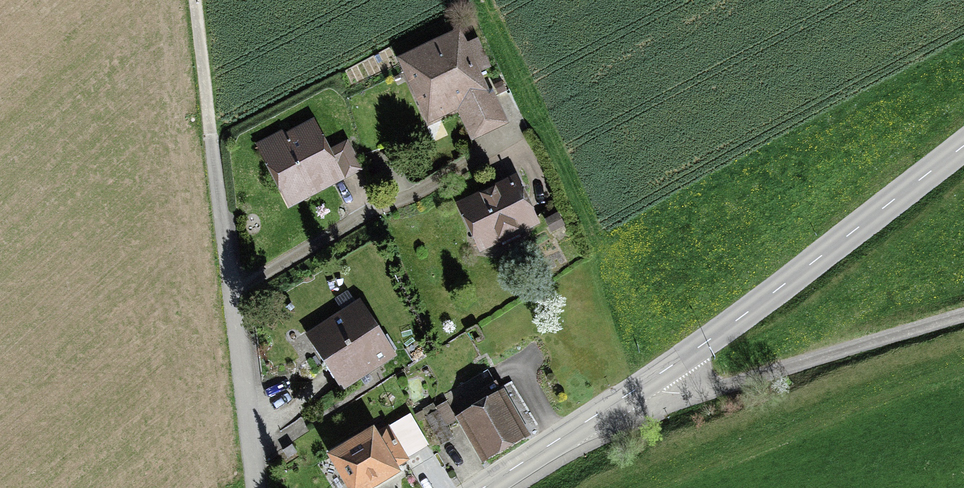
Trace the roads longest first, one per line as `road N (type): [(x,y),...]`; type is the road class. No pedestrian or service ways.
road 1 (track): [(196,0),(257,487)]
road 2 (secondary): [(651,380),(963,145)]
road 3 (residential): [(651,380),(673,393),(722,387),(963,315)]
road 4 (secondary): [(483,487),(651,380)]

